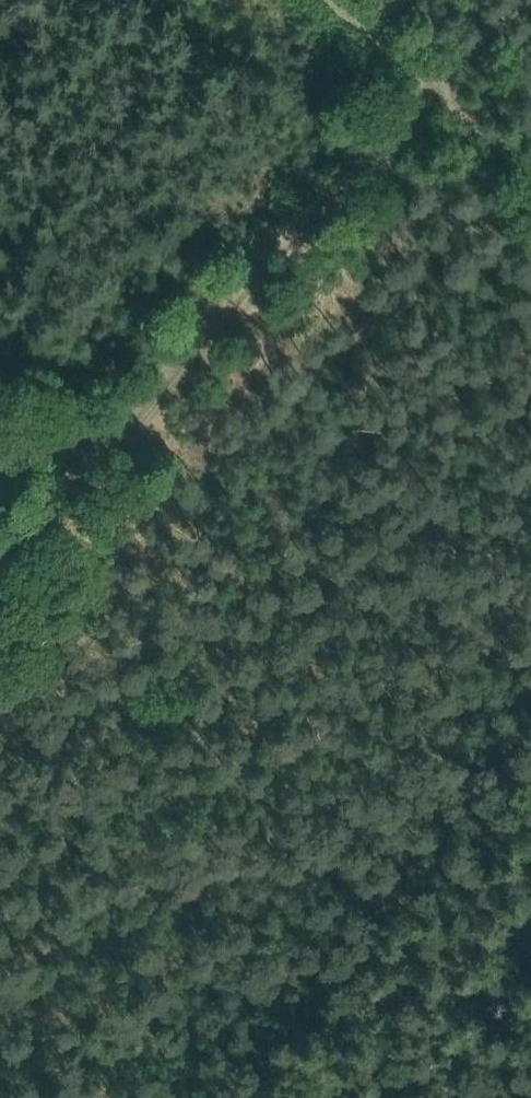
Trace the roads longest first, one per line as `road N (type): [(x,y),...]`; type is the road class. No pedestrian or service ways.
road 1 (track): [(495,0),(417,77),(121,455)]
road 2 (track): [(329,0),(530,162)]
road 3 (track): [(121,455),(0,602)]

